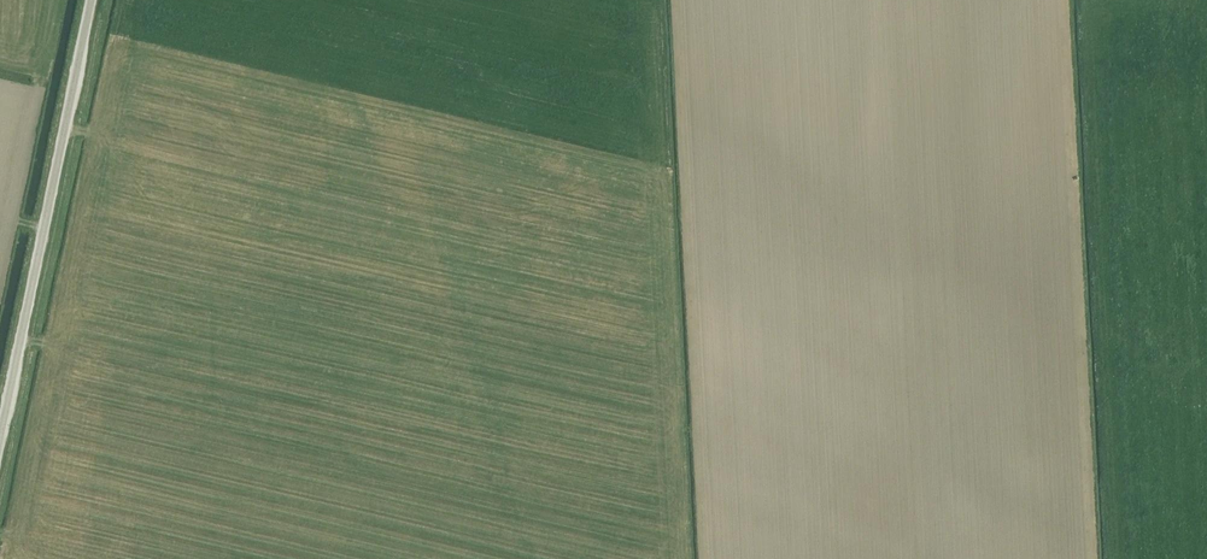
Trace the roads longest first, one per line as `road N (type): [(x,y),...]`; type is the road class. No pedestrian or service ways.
road 1 (unclassified): [(0,440),(93,0)]

